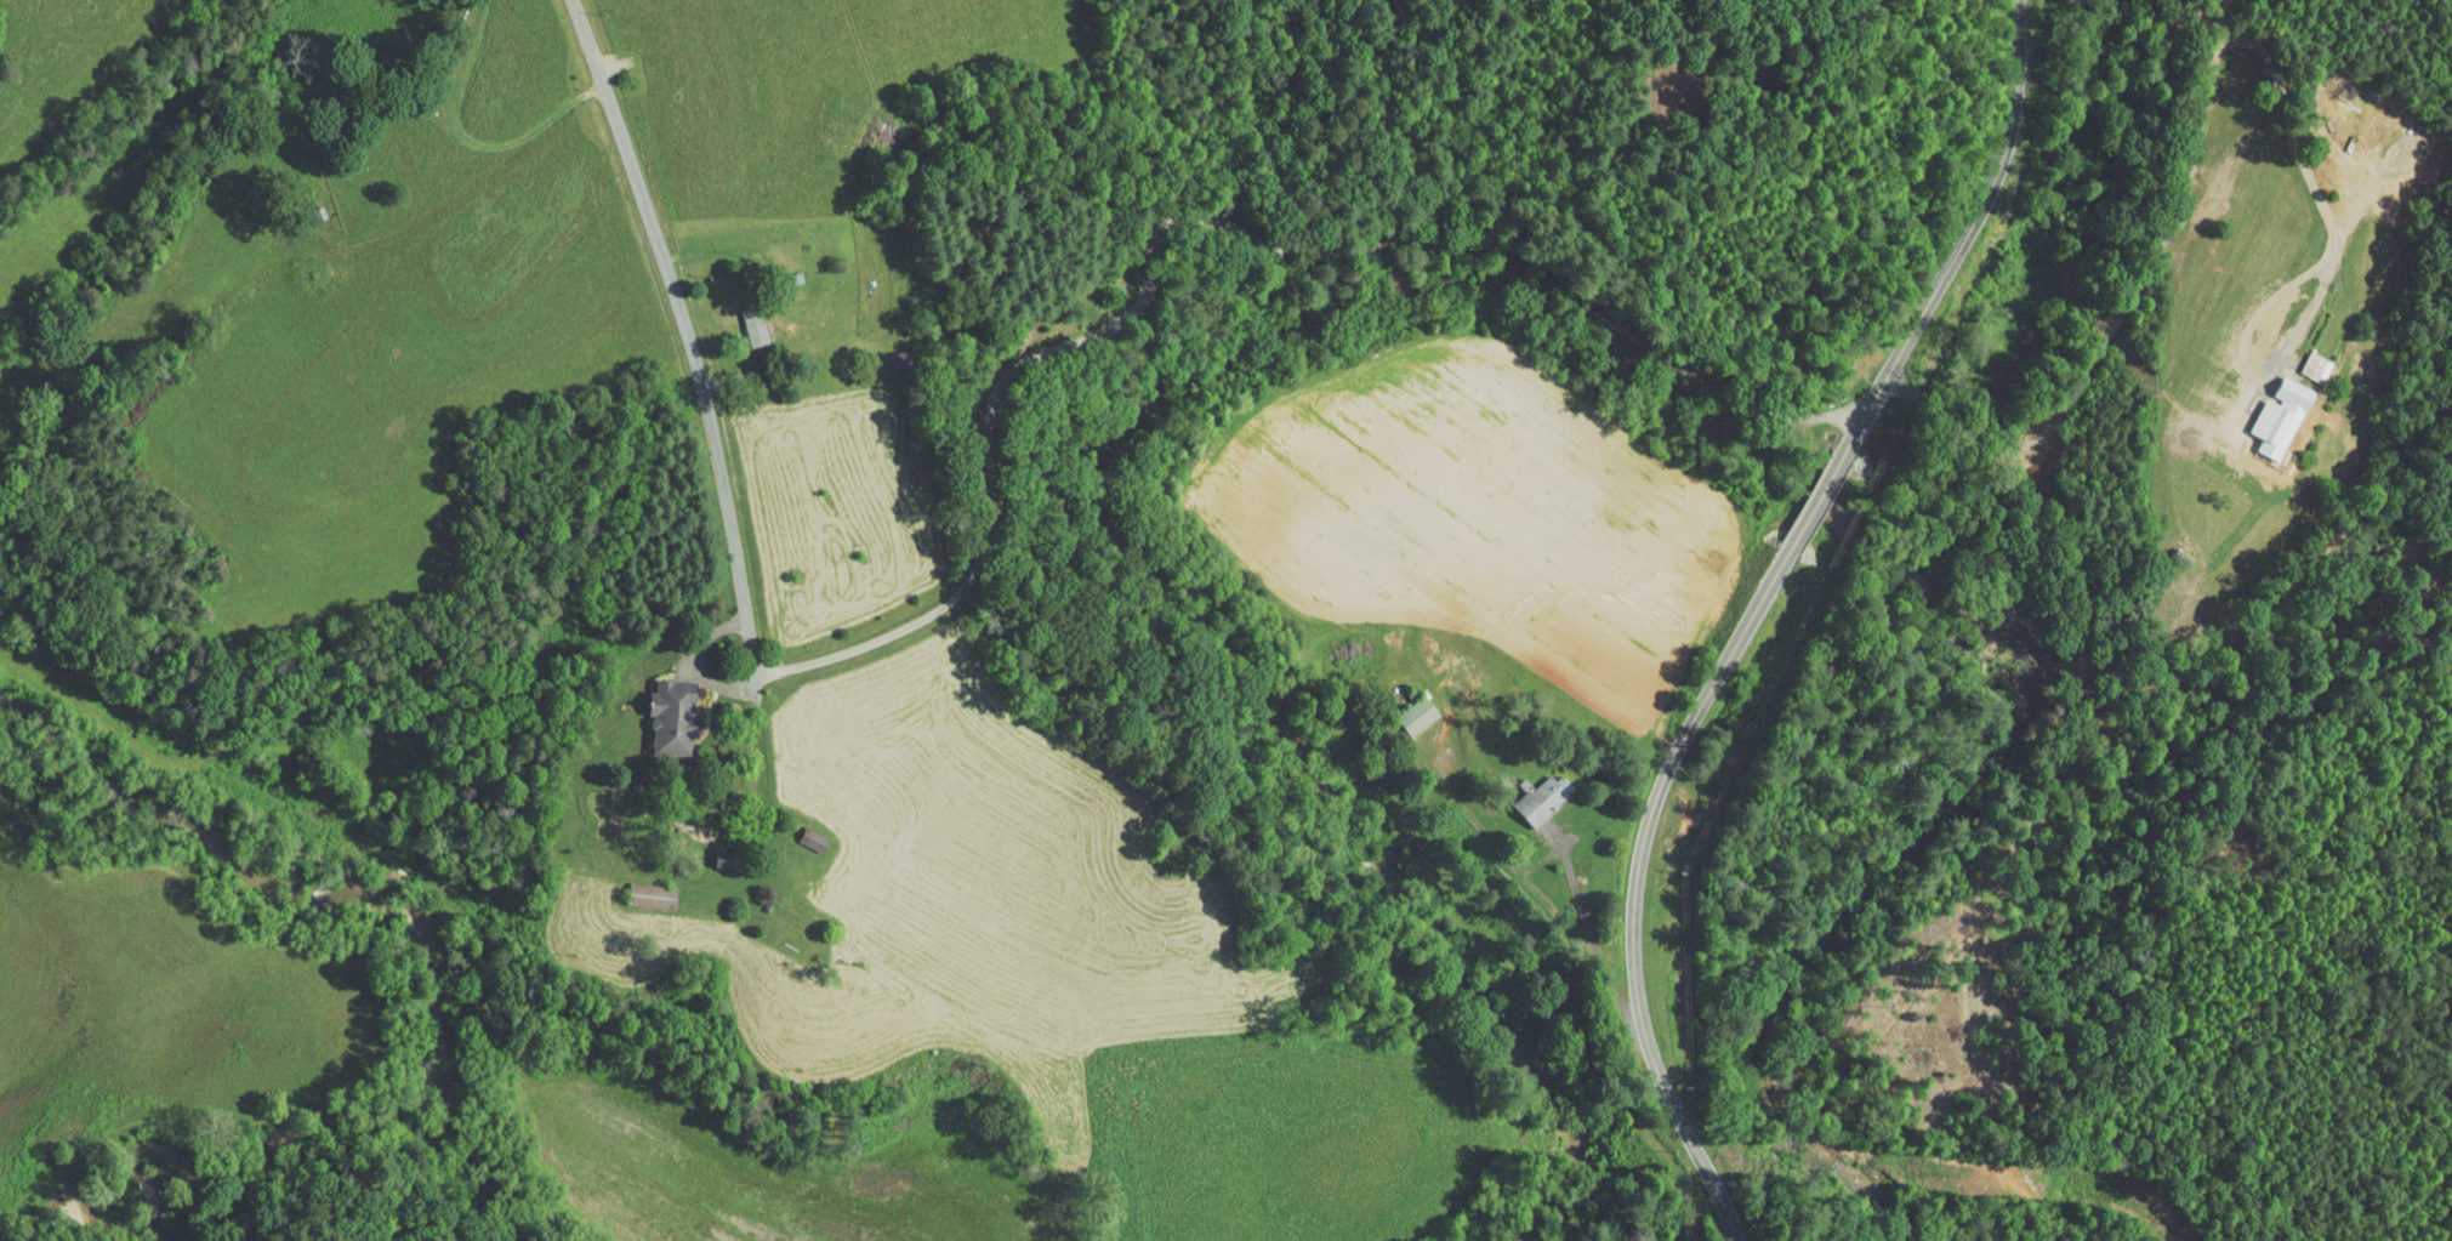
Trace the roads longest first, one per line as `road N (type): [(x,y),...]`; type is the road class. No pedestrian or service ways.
road 1 (residential): [(1737,1240),(1666,1087),(1637,995),(1634,912),(1645,841),(1662,787),(1745,626),(1979,215),(2014,116),(2020,0)]
road 2 (residential): [(684,901),(750,890),(770,863),(747,605),(709,398),(576,0)]

